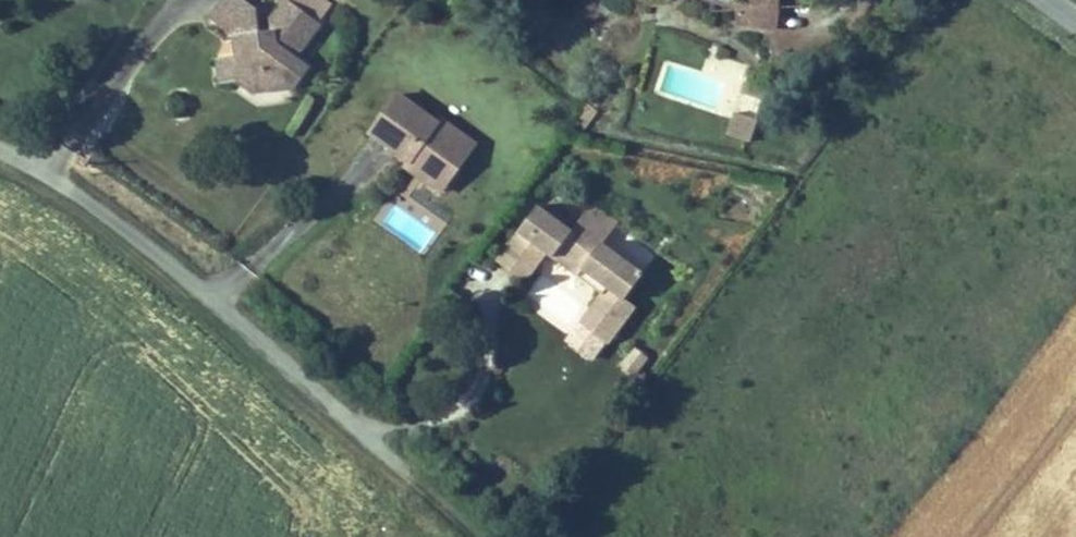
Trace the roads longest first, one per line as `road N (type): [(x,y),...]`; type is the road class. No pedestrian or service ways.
road 1 (unclassified): [(376,447),(230,305),(44,173),(0,152)]
road 2 (track): [(480,536),(376,447)]

